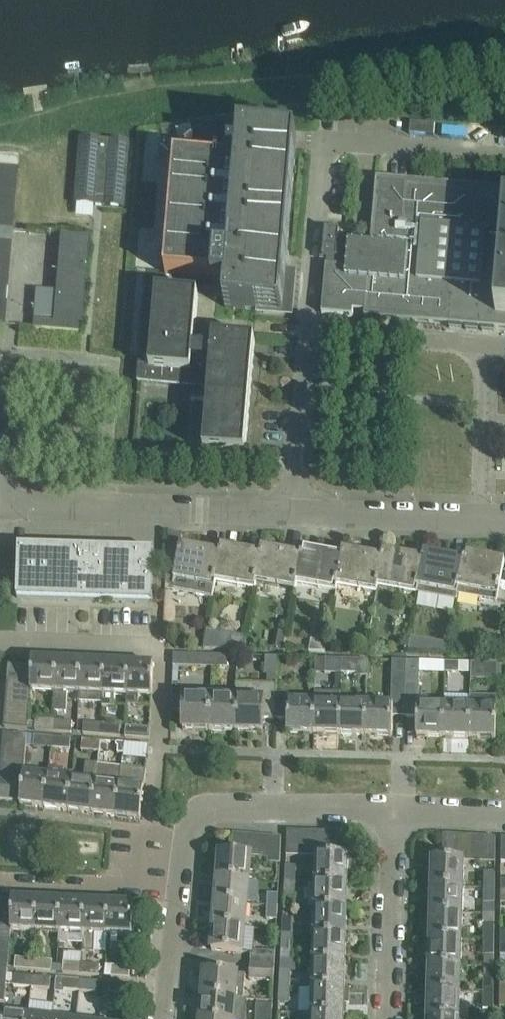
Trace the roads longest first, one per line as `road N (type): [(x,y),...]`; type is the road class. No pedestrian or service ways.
road 1 (residential): [(504,521),(0,507)]
road 2 (residential): [(396,817),(221,809),(199,816),(188,836),(163,1018)]
road 3 (residential): [(389,1018),(396,817)]
road 4 (residential): [(0,639),(164,650)]

